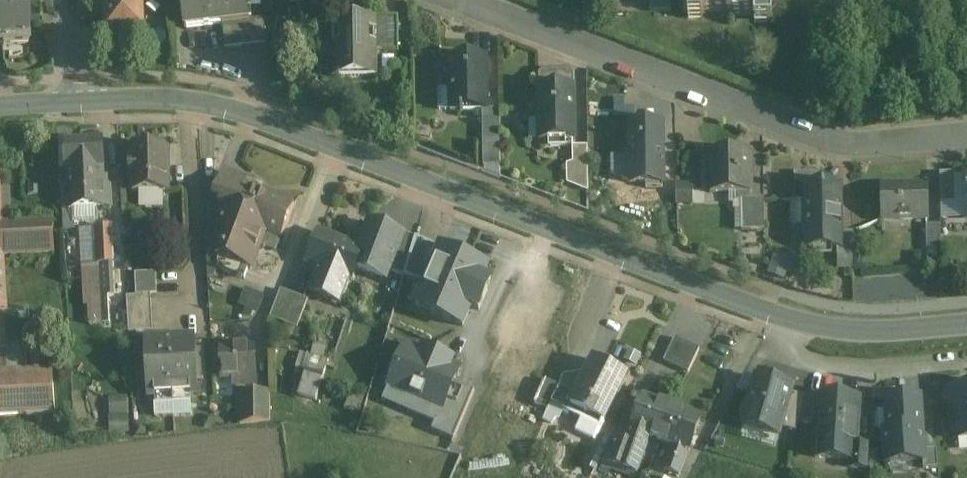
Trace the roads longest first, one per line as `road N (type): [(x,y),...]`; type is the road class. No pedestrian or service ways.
road 1 (tertiary): [(82,100),(183,99),(259,116),(804,322),(864,331),(966,322)]
road 2 (residential): [(966,137),(887,144),(809,130),(478,0)]

